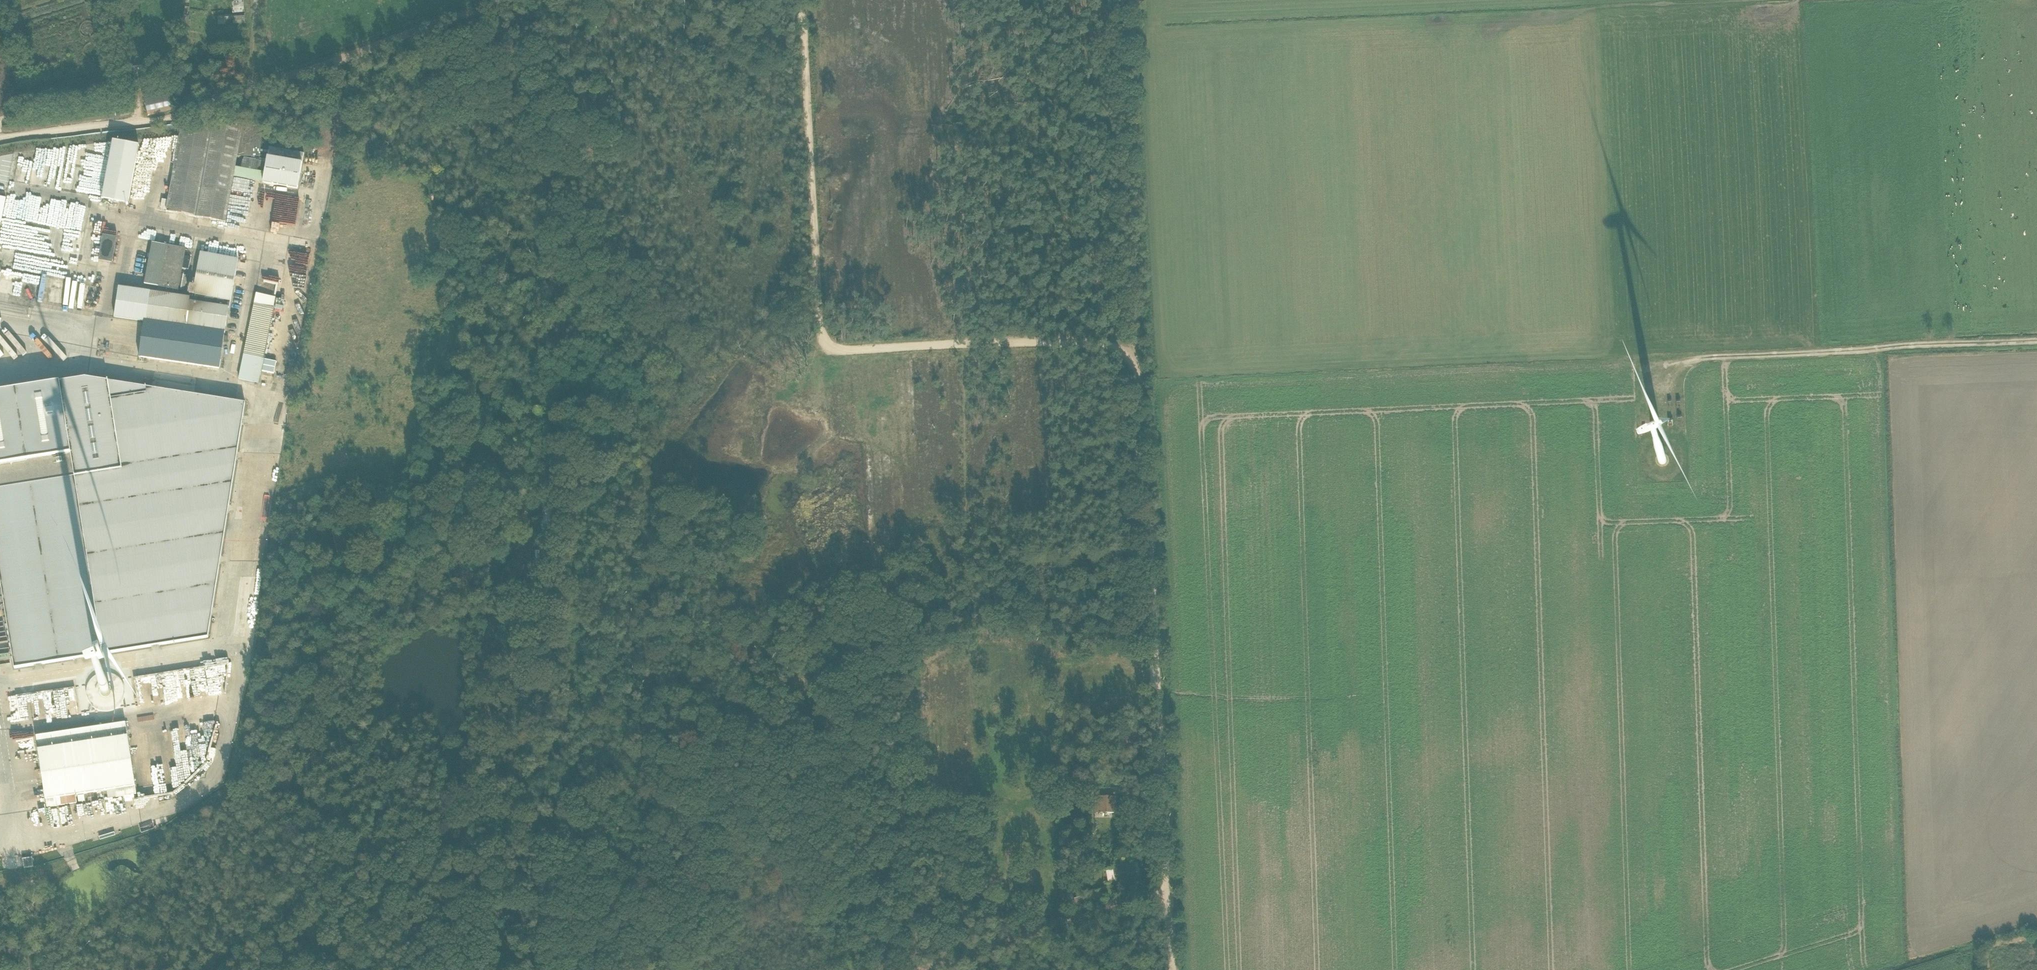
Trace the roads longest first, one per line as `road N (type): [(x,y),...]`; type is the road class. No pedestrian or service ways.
road 1 (track): [(798,0),(818,330),(828,345),(1086,342),(1134,355)]
road 2 (track): [(1134,355),(1167,889)]
road 3 (track): [(0,140),(174,118),(502,0)]
road 4 (track): [(2036,343),(1659,357),(1661,390)]
road 5 (track): [(1120,0),(1134,355)]
road 6 (track): [(336,579),(398,568),(471,593),(499,798)]
road 7 (track): [(912,969),(1167,889)]
road 8 (track): [(471,593),(442,494),(441,460),(496,403),(546,406)]
road 9 (track): [(539,969),(505,855),(499,798),(584,789)]
road 10 (track): [(206,969),(375,847)]
road 11 (track): [(584,789),(750,716)]
road 12 (track): [(505,855),(419,969)]
road 13 (track): [(139,124),(115,0)]
road 14 (track): [(473,608),(354,634)]

